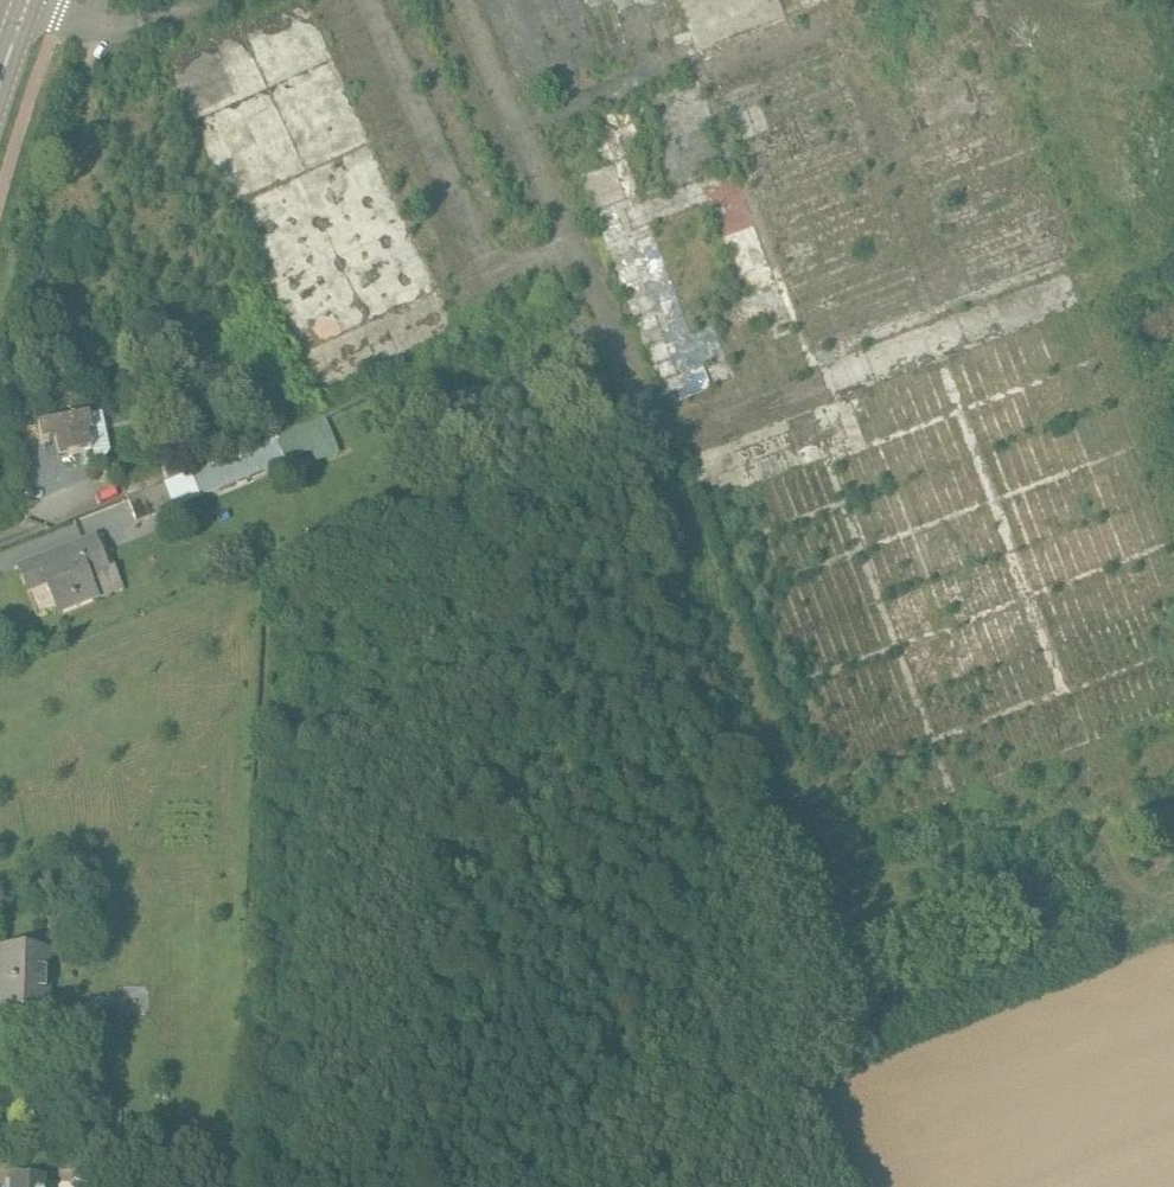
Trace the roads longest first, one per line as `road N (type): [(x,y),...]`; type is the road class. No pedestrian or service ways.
road 1 (residential): [(848,336),(834,400),(701,453),(675,454),(570,241)]
road 2 (residential): [(365,0),(492,273),(505,274),(570,241)]
road 3 (residential): [(34,0),(124,28),(206,0)]
road 4 (residential): [(789,172),(903,131),(921,181)]
road 5 (residential): [(789,172),(848,336)]
road 6 (residential): [(533,0),(574,97),(517,121)]
road 7 (residential): [(738,32),(789,172)]
road 8 (residential): [(517,121),(459,0)]
road 9 (residential): [(570,241),(517,121)]
road 10 (residential): [(962,292),(848,336)]

